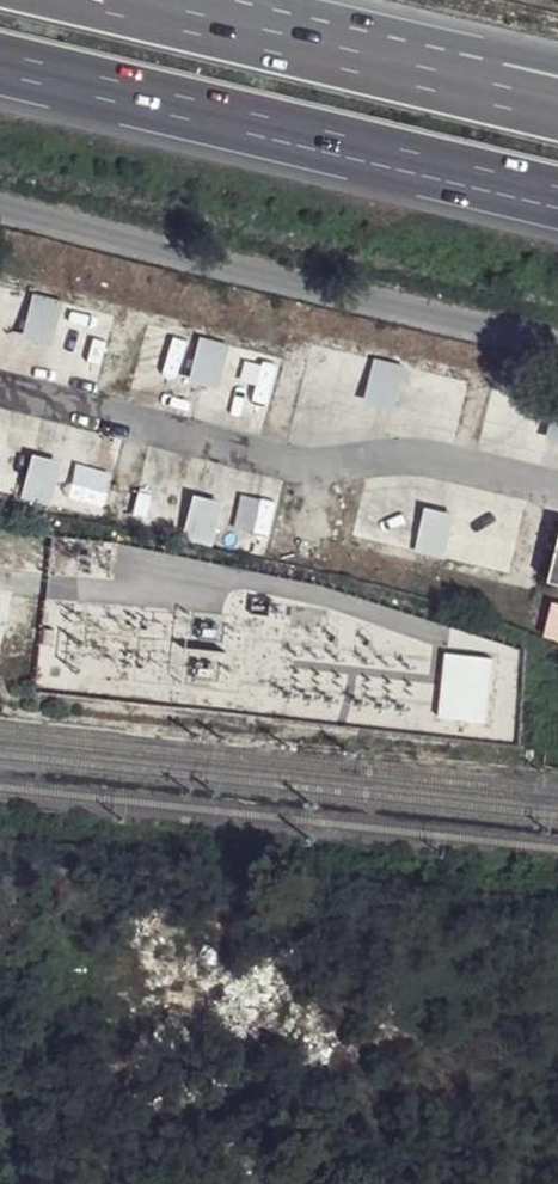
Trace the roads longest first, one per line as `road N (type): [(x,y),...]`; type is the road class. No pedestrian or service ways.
road 1 (motorway): [(0,68),(557,203)]
road 2 (motorway): [(557,110),(106,0)]
road 3 (motorway): [(557,61),(268,0)]

